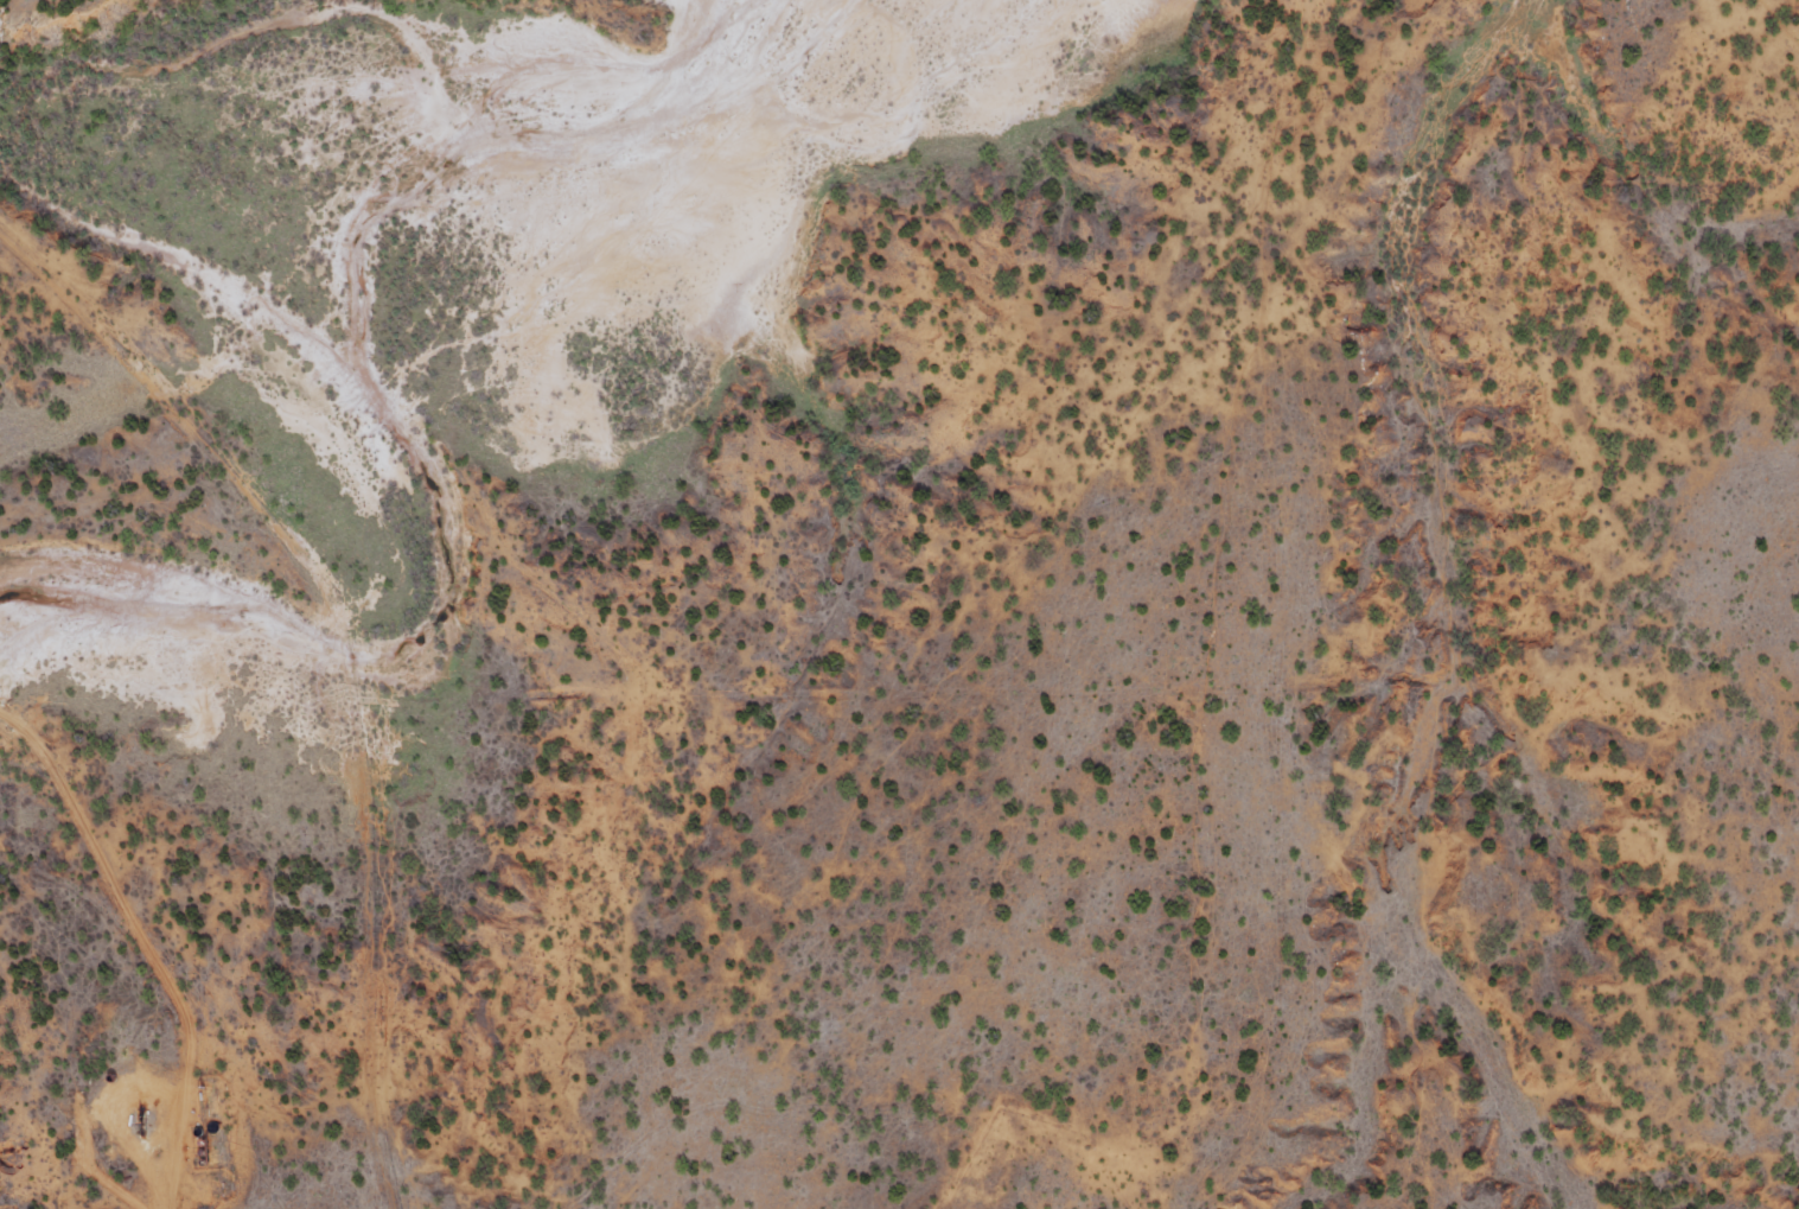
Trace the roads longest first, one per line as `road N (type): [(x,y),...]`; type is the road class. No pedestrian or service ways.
road 1 (residential): [(128,1208),(97,949),(49,821),(0,762)]

